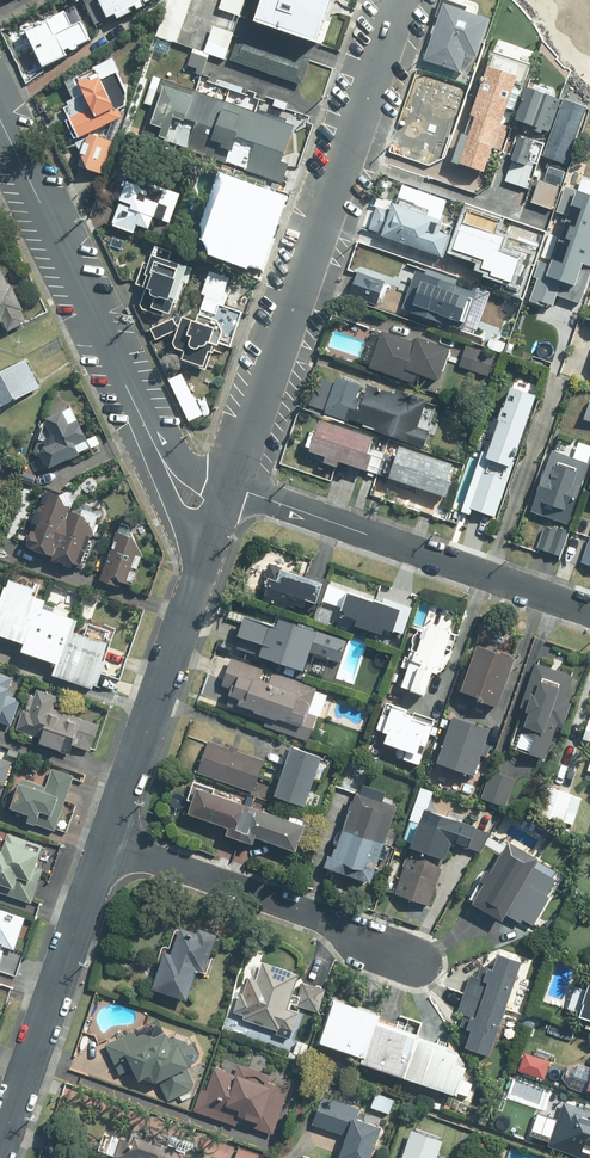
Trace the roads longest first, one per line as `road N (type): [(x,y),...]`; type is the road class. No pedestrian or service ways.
road 1 (residential): [(402,0),(232,486)]
road 2 (residential): [(589,611),(232,486)]
road 3 (residential): [(0,122),(153,442)]
road 4 (residential): [(108,842),(0,1153)]
road 5 (residential): [(108,842),(320,916),(364,943),(413,959)]
road 6 (residential): [(212,542),(108,842)]
road 7 (residential): [(212,542),(179,515),(153,442)]

